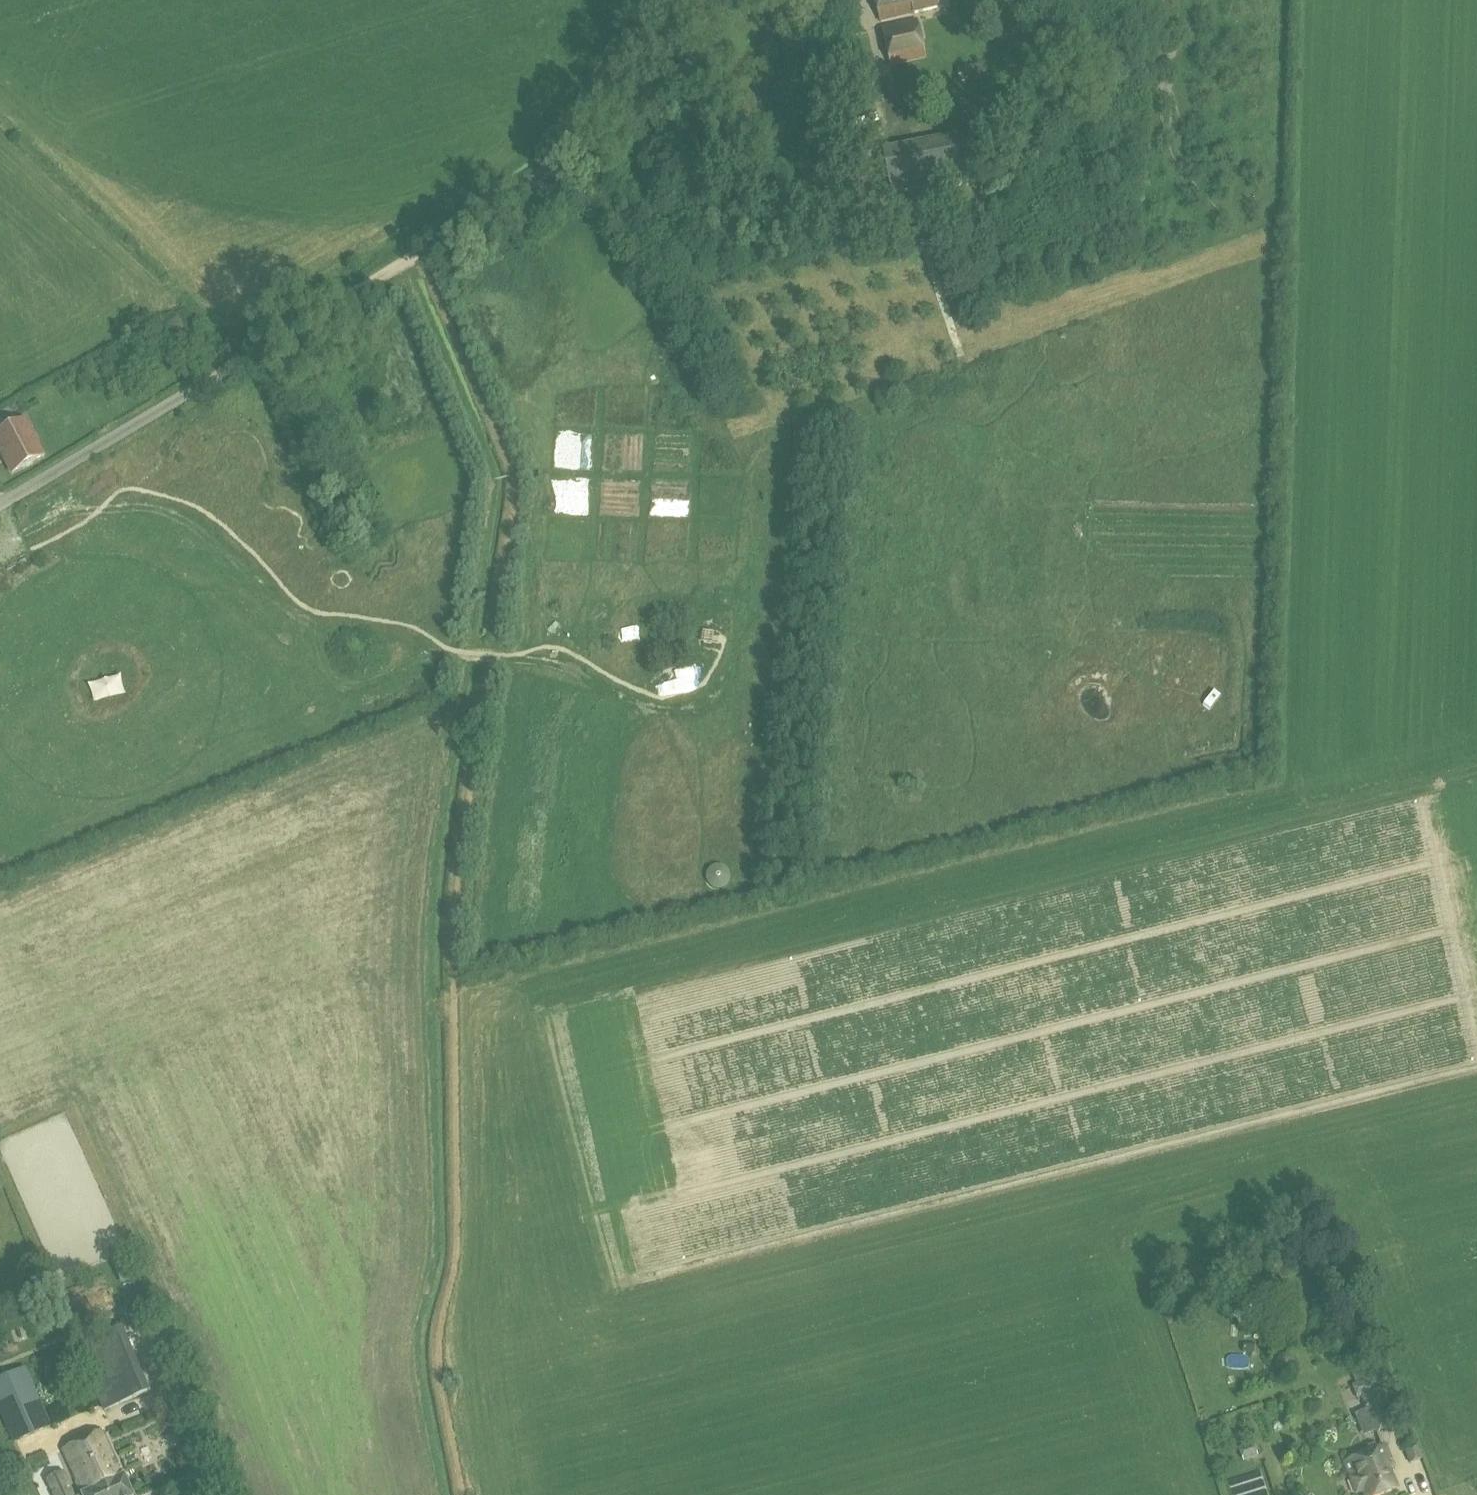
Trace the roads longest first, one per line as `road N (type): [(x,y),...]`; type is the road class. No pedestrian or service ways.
road 1 (track): [(672,0),(577,136),(529,185),(264,348)]
road 2 (unclassified): [(264,348),(0,502)]

